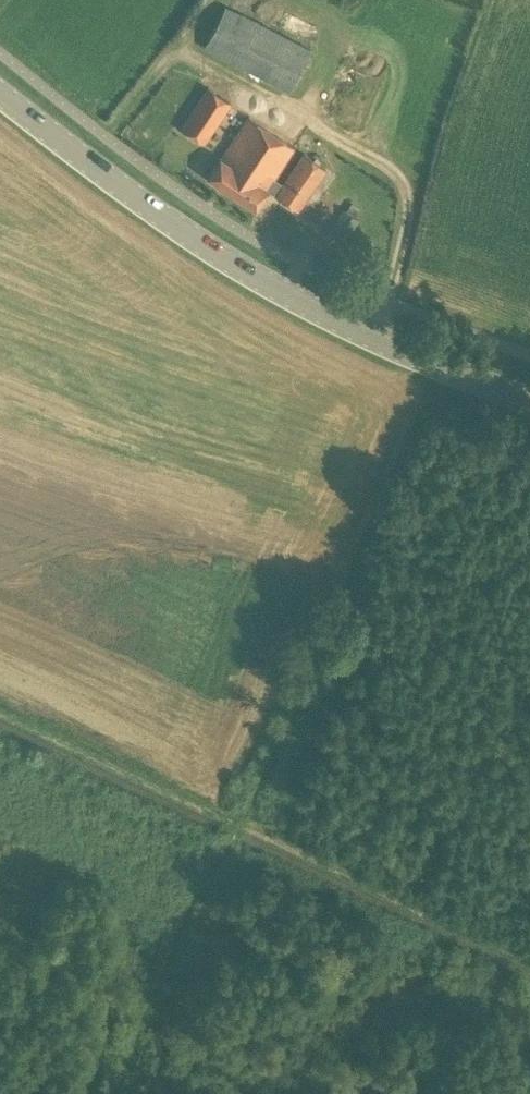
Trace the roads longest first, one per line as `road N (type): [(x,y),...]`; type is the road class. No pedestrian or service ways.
road 1 (secondary): [(529,403),(288,299),(0,96)]

